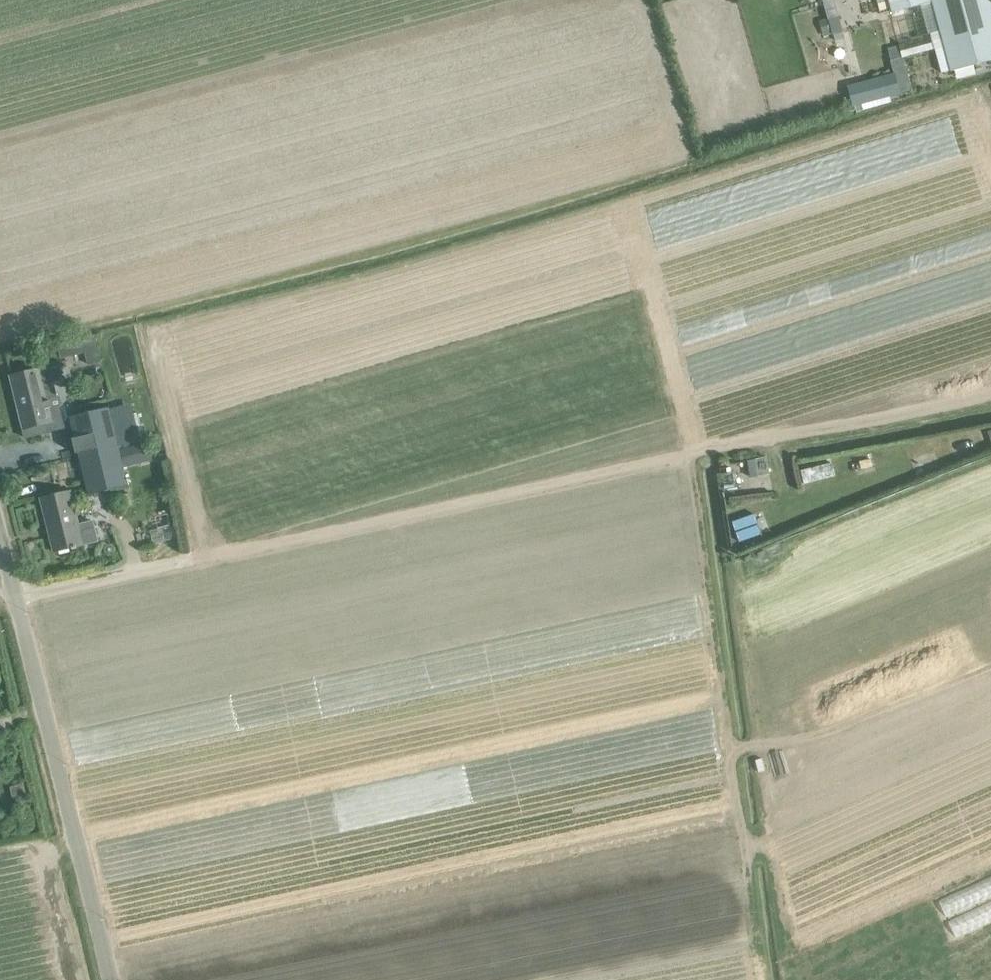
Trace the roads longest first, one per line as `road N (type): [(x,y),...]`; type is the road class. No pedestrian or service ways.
road 1 (unclassified): [(105,979),(0,540)]

